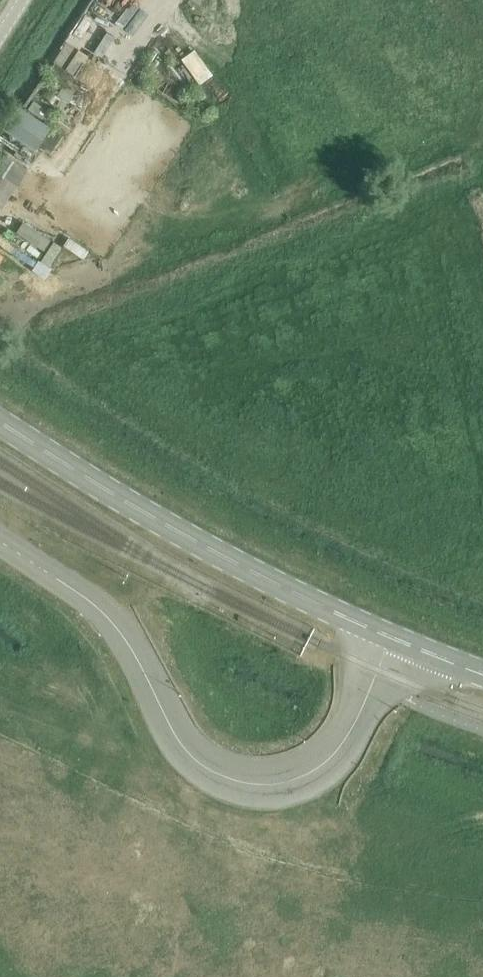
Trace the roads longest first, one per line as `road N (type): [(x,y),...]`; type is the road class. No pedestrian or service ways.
road 1 (unclassified): [(392,637),(346,740),(322,769),(292,782),(261,783),(209,768),(178,739),(131,643),(103,610),(0,539)]
road 2 (unclassified): [(392,637),(209,548),(0,421)]

